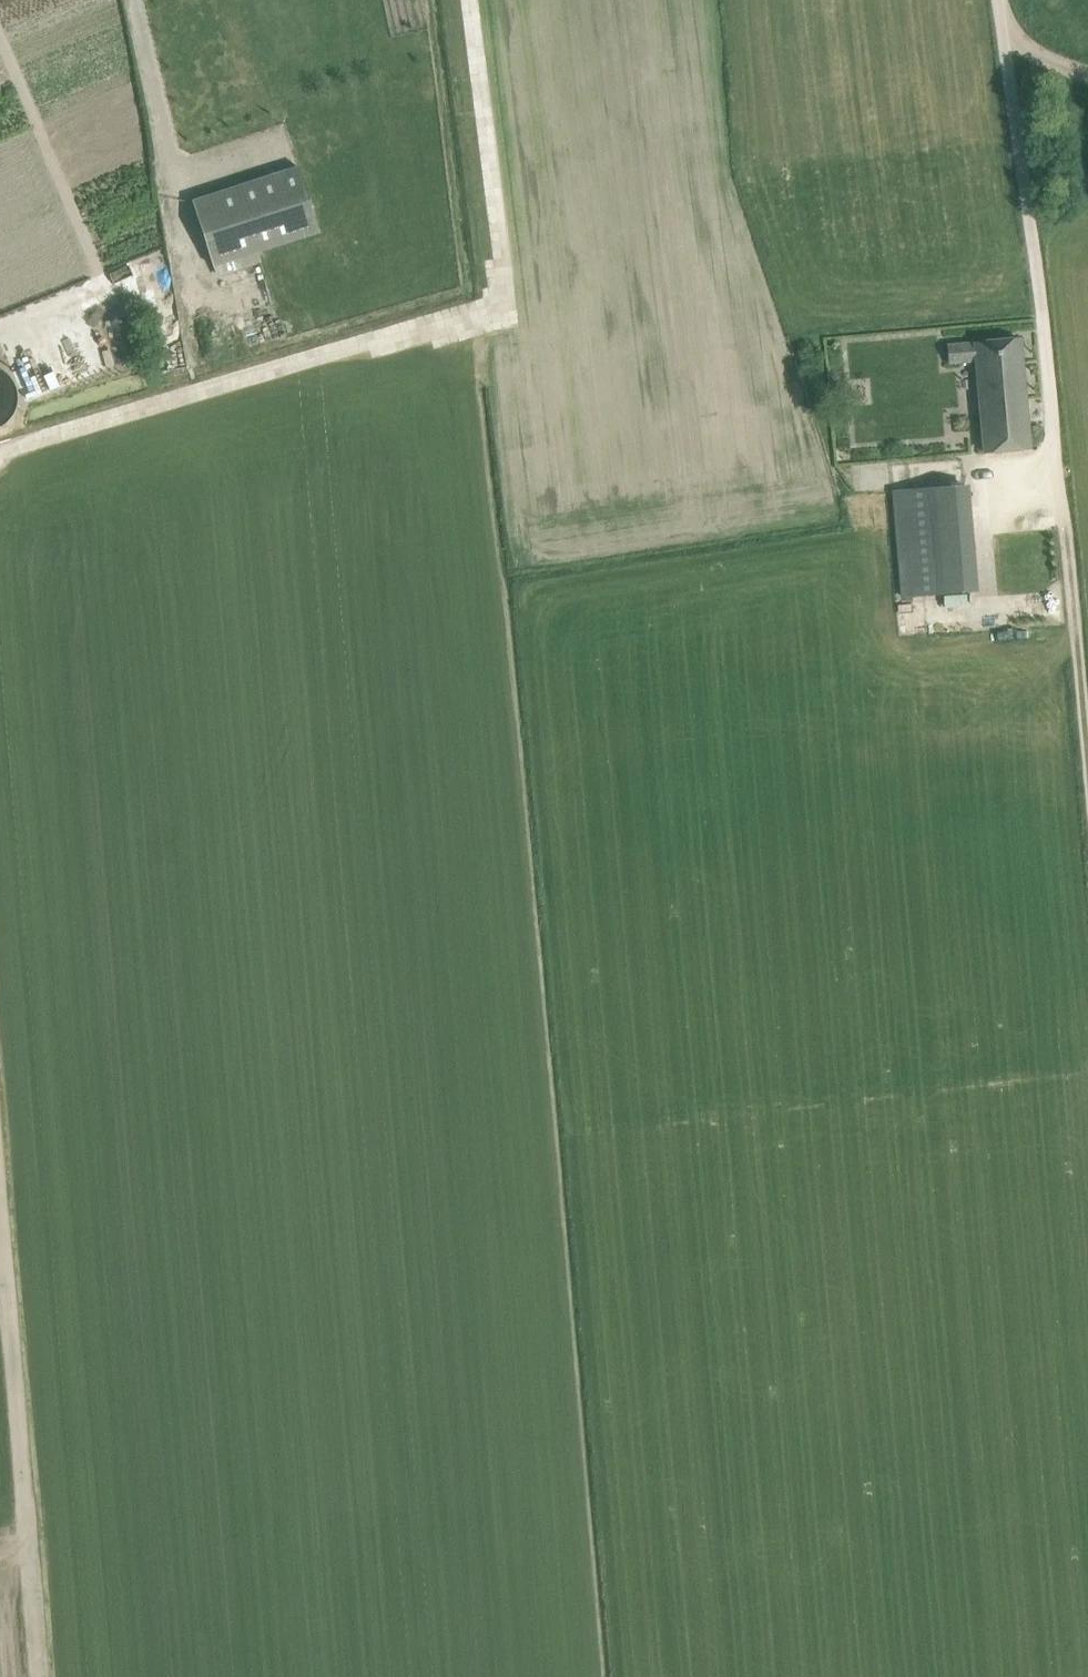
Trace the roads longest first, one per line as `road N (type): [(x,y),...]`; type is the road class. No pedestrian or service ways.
road 1 (track): [(997,0),(1087,774)]

